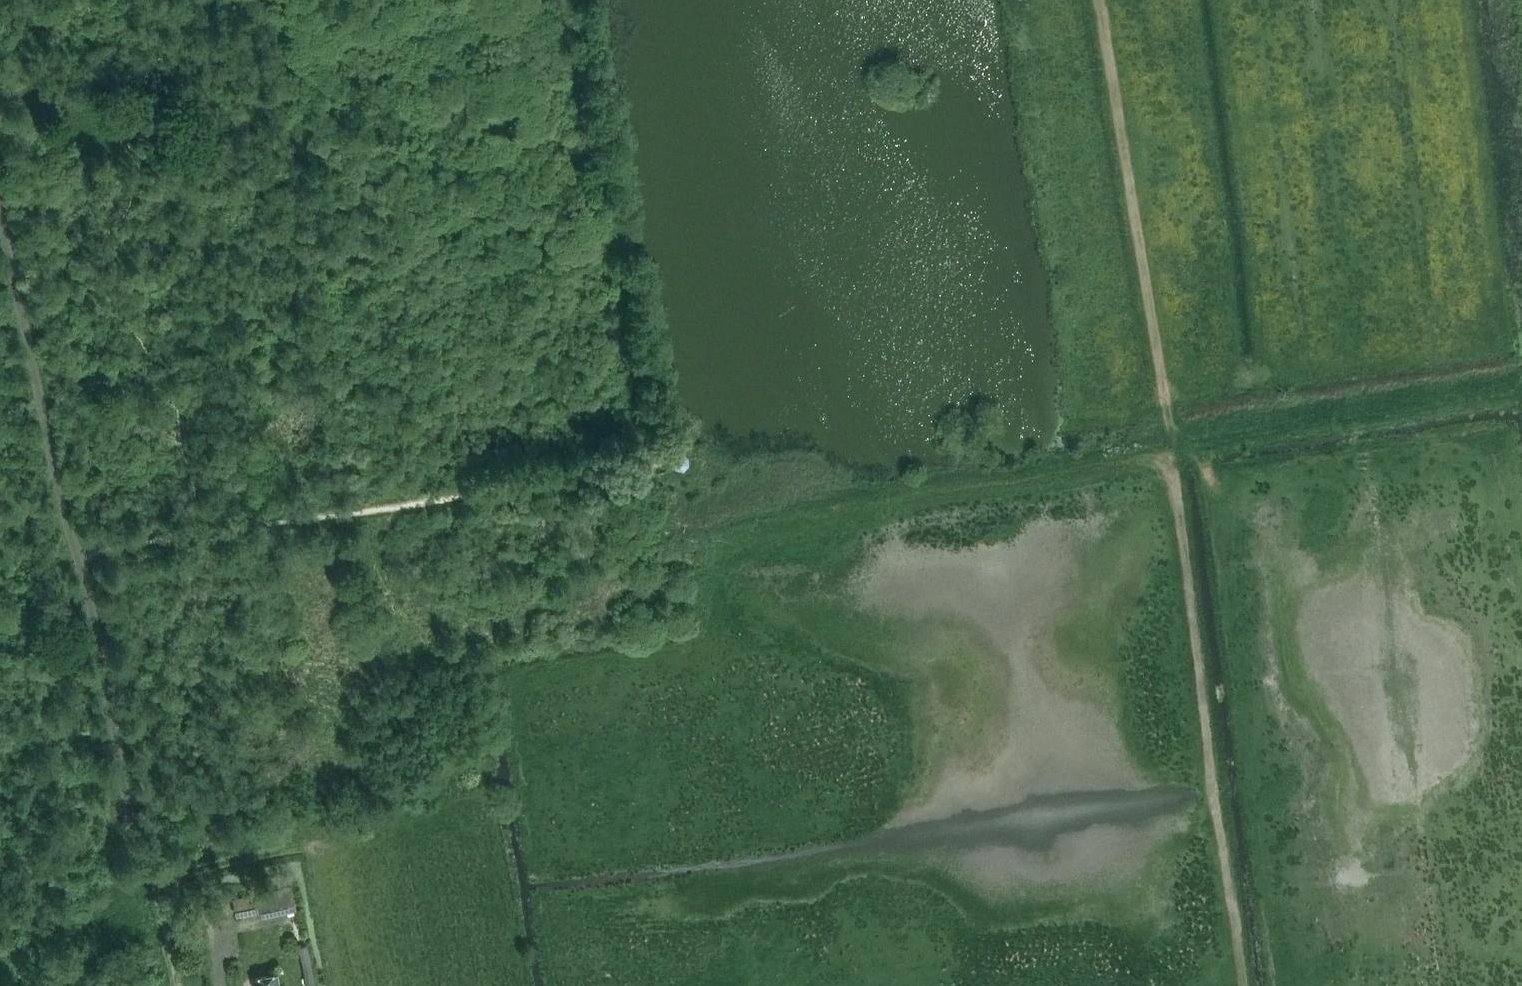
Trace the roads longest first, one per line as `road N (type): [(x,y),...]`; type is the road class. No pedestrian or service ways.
road 1 (track): [(1098,0),(1168,430),(1244,985)]
road 2 (track): [(174,985),(77,557)]
road 3 (track): [(77,557),(0,195)]

